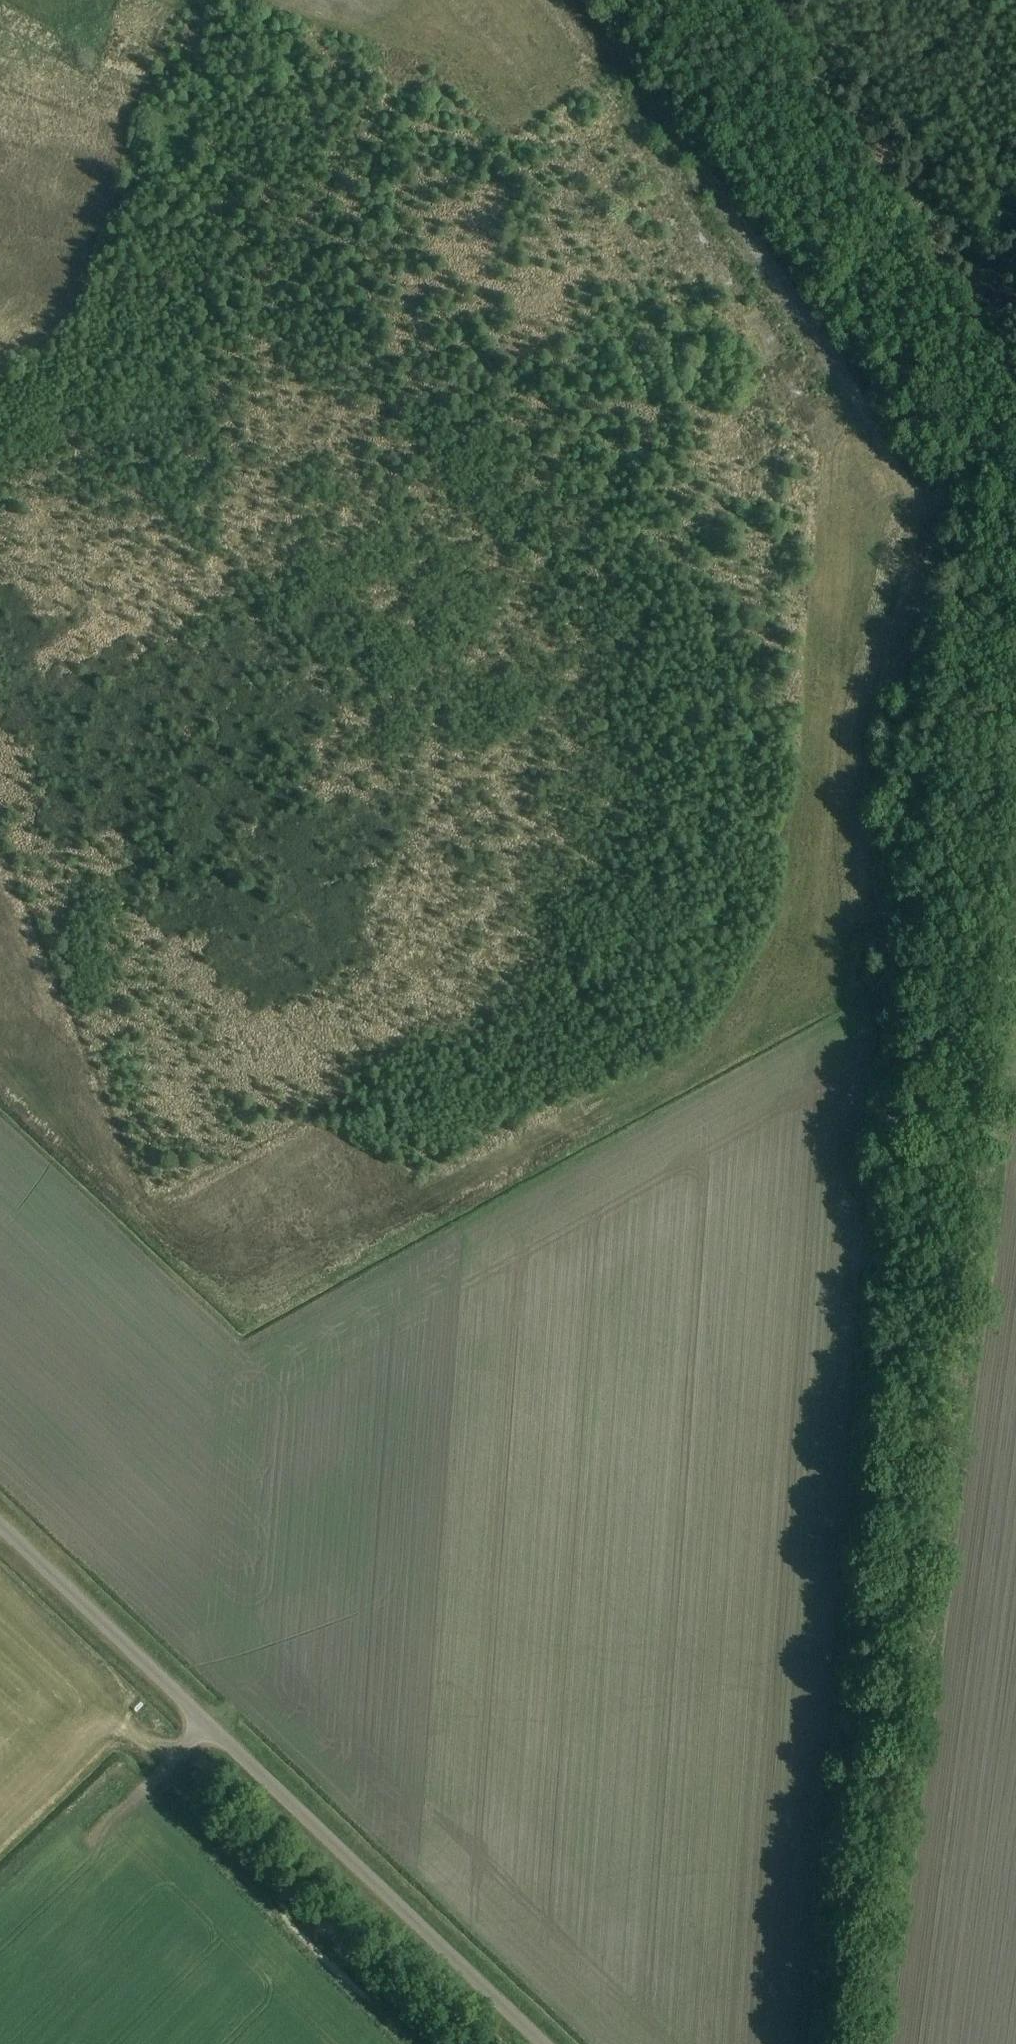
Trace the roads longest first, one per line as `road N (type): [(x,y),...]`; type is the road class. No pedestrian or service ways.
road 1 (track): [(592,0),(850,376),(918,494),(817,2043)]
road 2 (unclassified): [(542,2043),(0,1526)]

